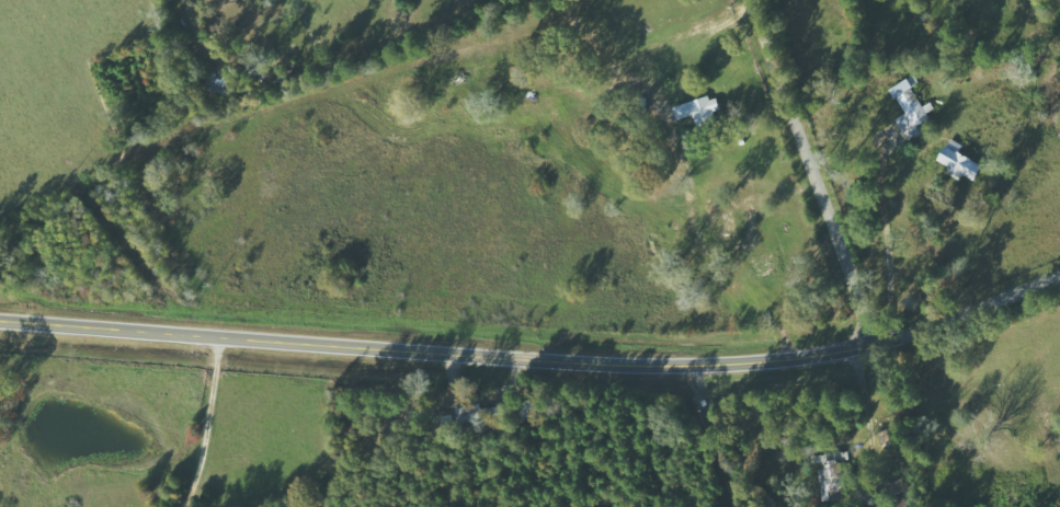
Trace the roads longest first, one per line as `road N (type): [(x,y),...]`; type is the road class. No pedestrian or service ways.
road 1 (tertiary): [(0,323),(634,367),(748,365),(902,339)]
road 2 (tertiary): [(871,347),(750,0)]
road 3 (residential): [(218,338),(204,348),(192,506)]
road 4 (tertiary): [(902,339),(1059,276)]

